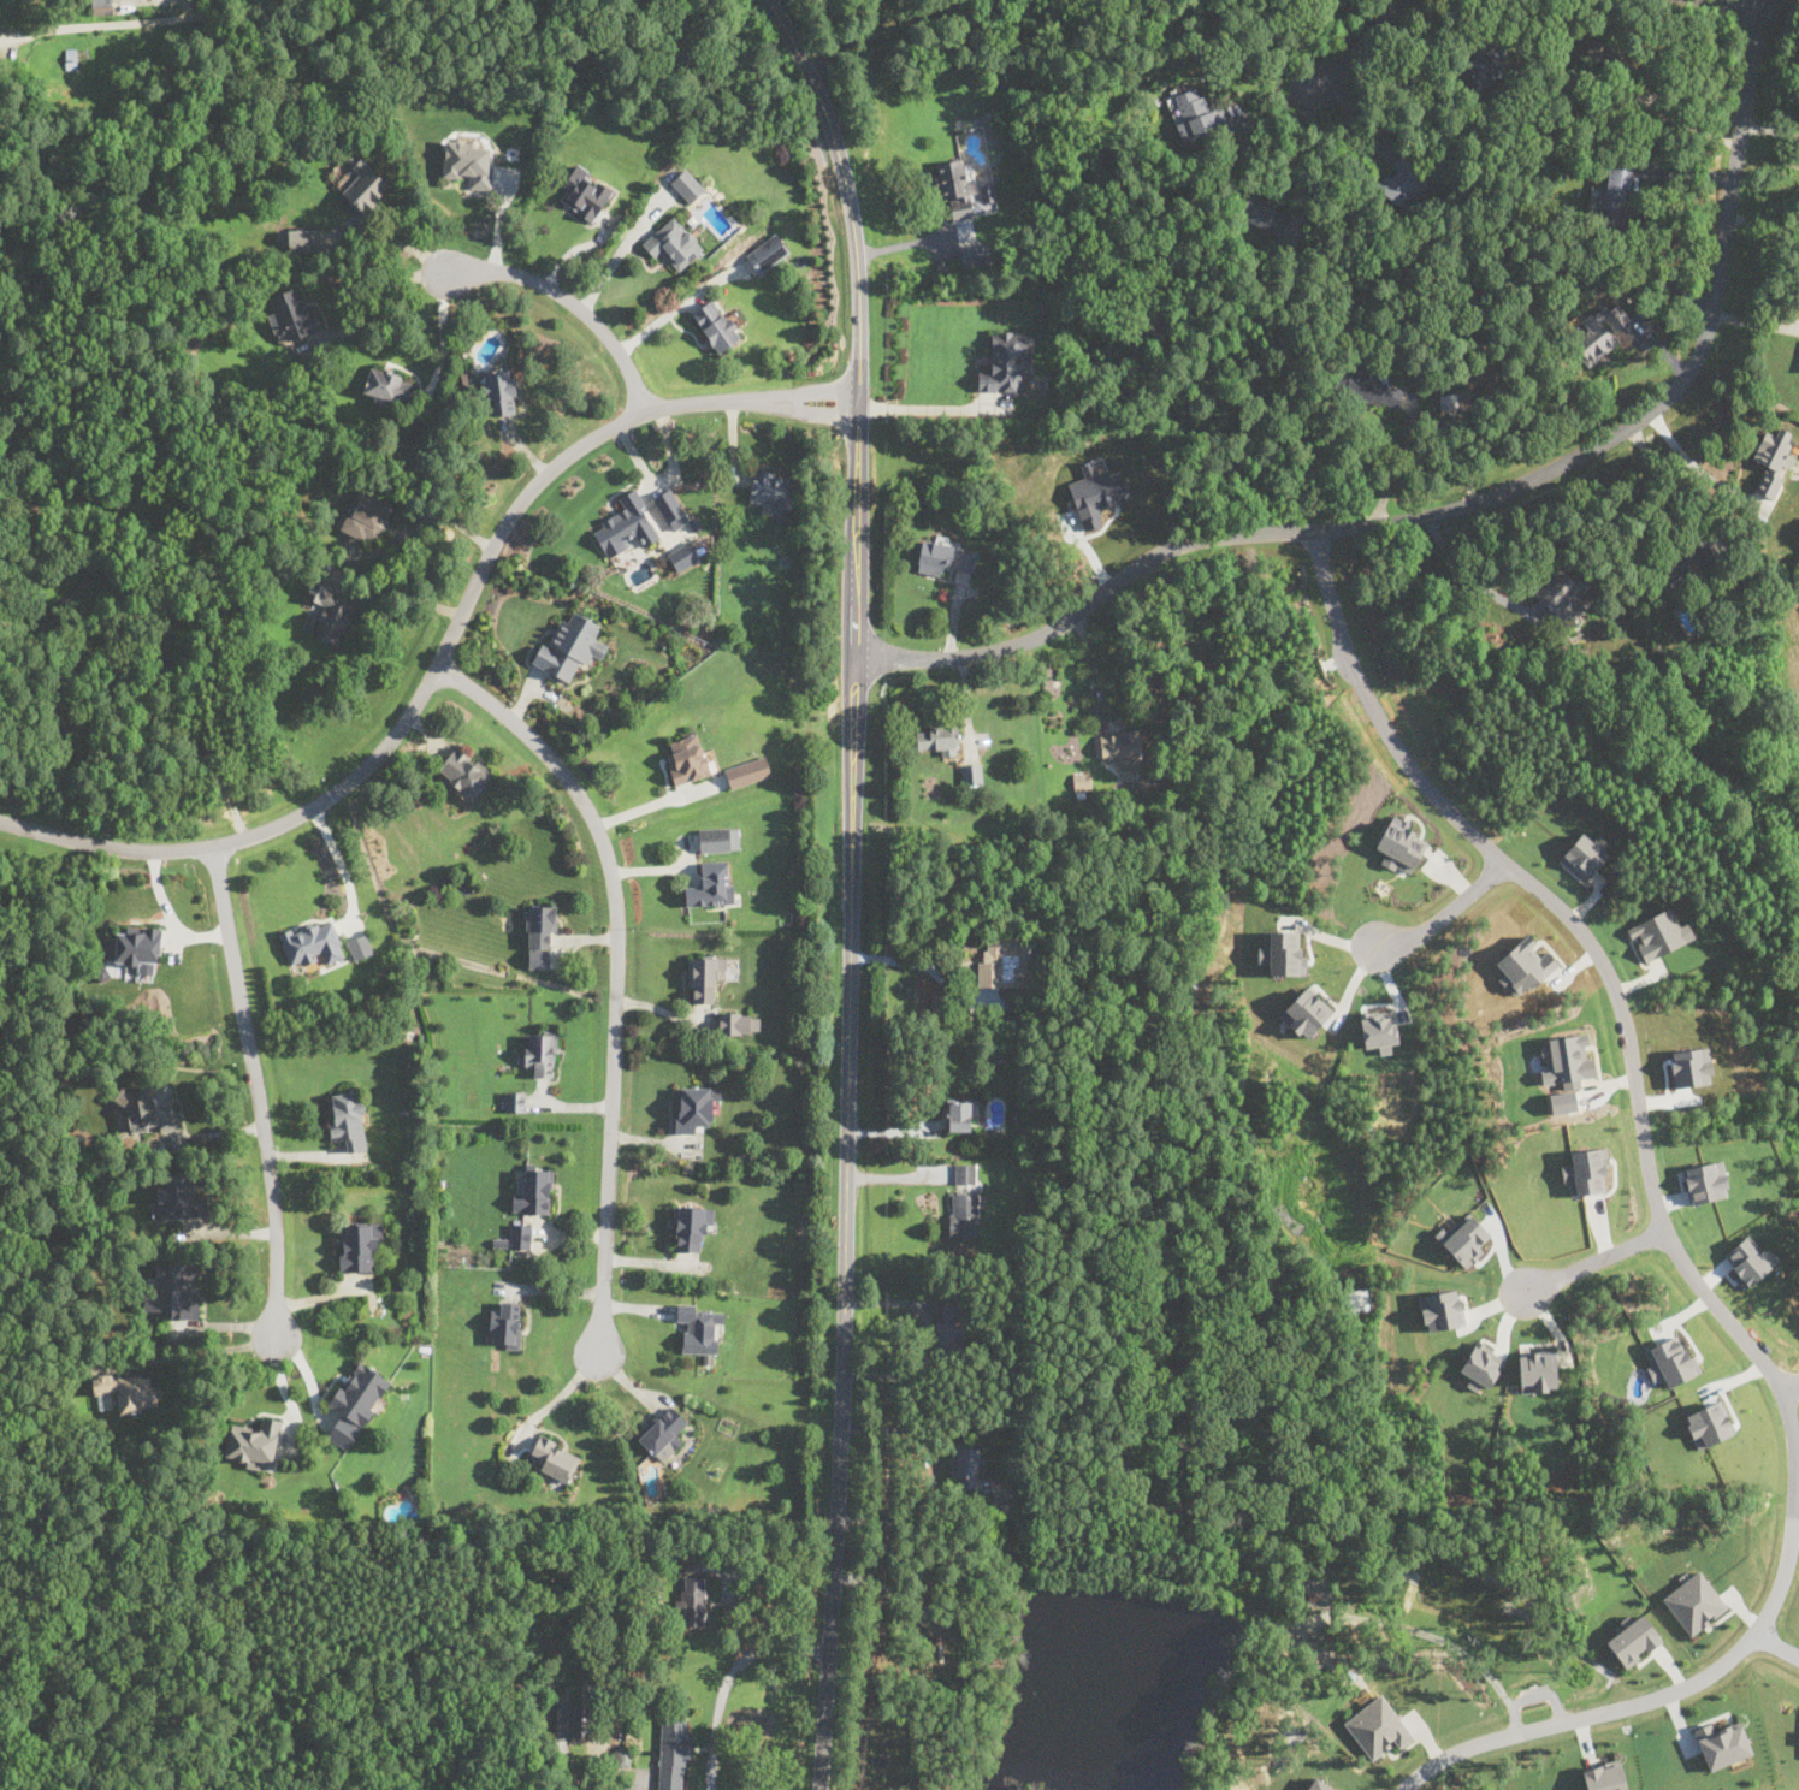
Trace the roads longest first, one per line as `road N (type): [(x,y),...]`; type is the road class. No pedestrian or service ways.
road 1 (residential): [(819,1789),(842,1428),(859,268),(825,107),(770,0)]
road 2 (residential): [(1412,1789),(1434,1762),(1680,1694),(1734,1654),(1771,1610),(1797,1474),(1789,1409),(1775,1370),(1670,1243),(1651,1186),(1628,1038),(1591,946),(1442,802),(1390,736),(1333,601),(1320,532)]
road 3 (residential): [(857,663),(984,660),(1028,648),(1160,561),(1215,543),(1404,523),(1496,499),(1623,435),(1671,395),(1706,336),(1762,0)]
road 4 (residential): [(859,401),(646,411),(562,461),(499,537),(437,670),(378,761),(312,813),(212,847),(153,855),(0,822)]
road 5 (residential): [(437,670),(472,687),(555,760),(608,857),(619,944),(600,1346)]
road 6 (residential): [(212,847),(277,1195),(276,1333)]
road 7 (residential): [(321,0),(288,10),(31,31)]
road 8 (residential): [(646,411),(613,342),(573,302),(489,269),(444,269)]
road 9 (residential): [(1667,1231),(1522,1294)]
road 10 (residential): [(1384,949),(1422,935),(1507,863)]
road 11 (residential): [(1404,0),(1314,90)]

